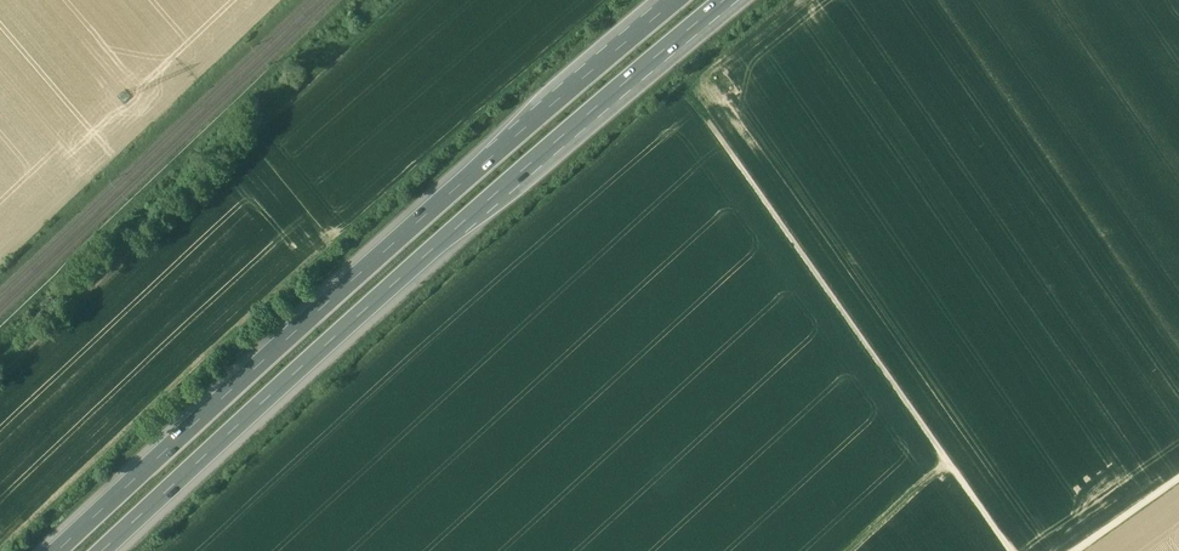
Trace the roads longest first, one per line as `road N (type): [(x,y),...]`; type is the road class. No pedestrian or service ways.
road 1 (motorway): [(97,550),(227,428),(725,0)]
road 2 (motorway): [(677,0),(53,550)]
road 3 (track): [(0,373),(387,0)]
road 4 (track): [(1018,550),(705,126)]
road 5 (track): [(862,550),(956,466)]

